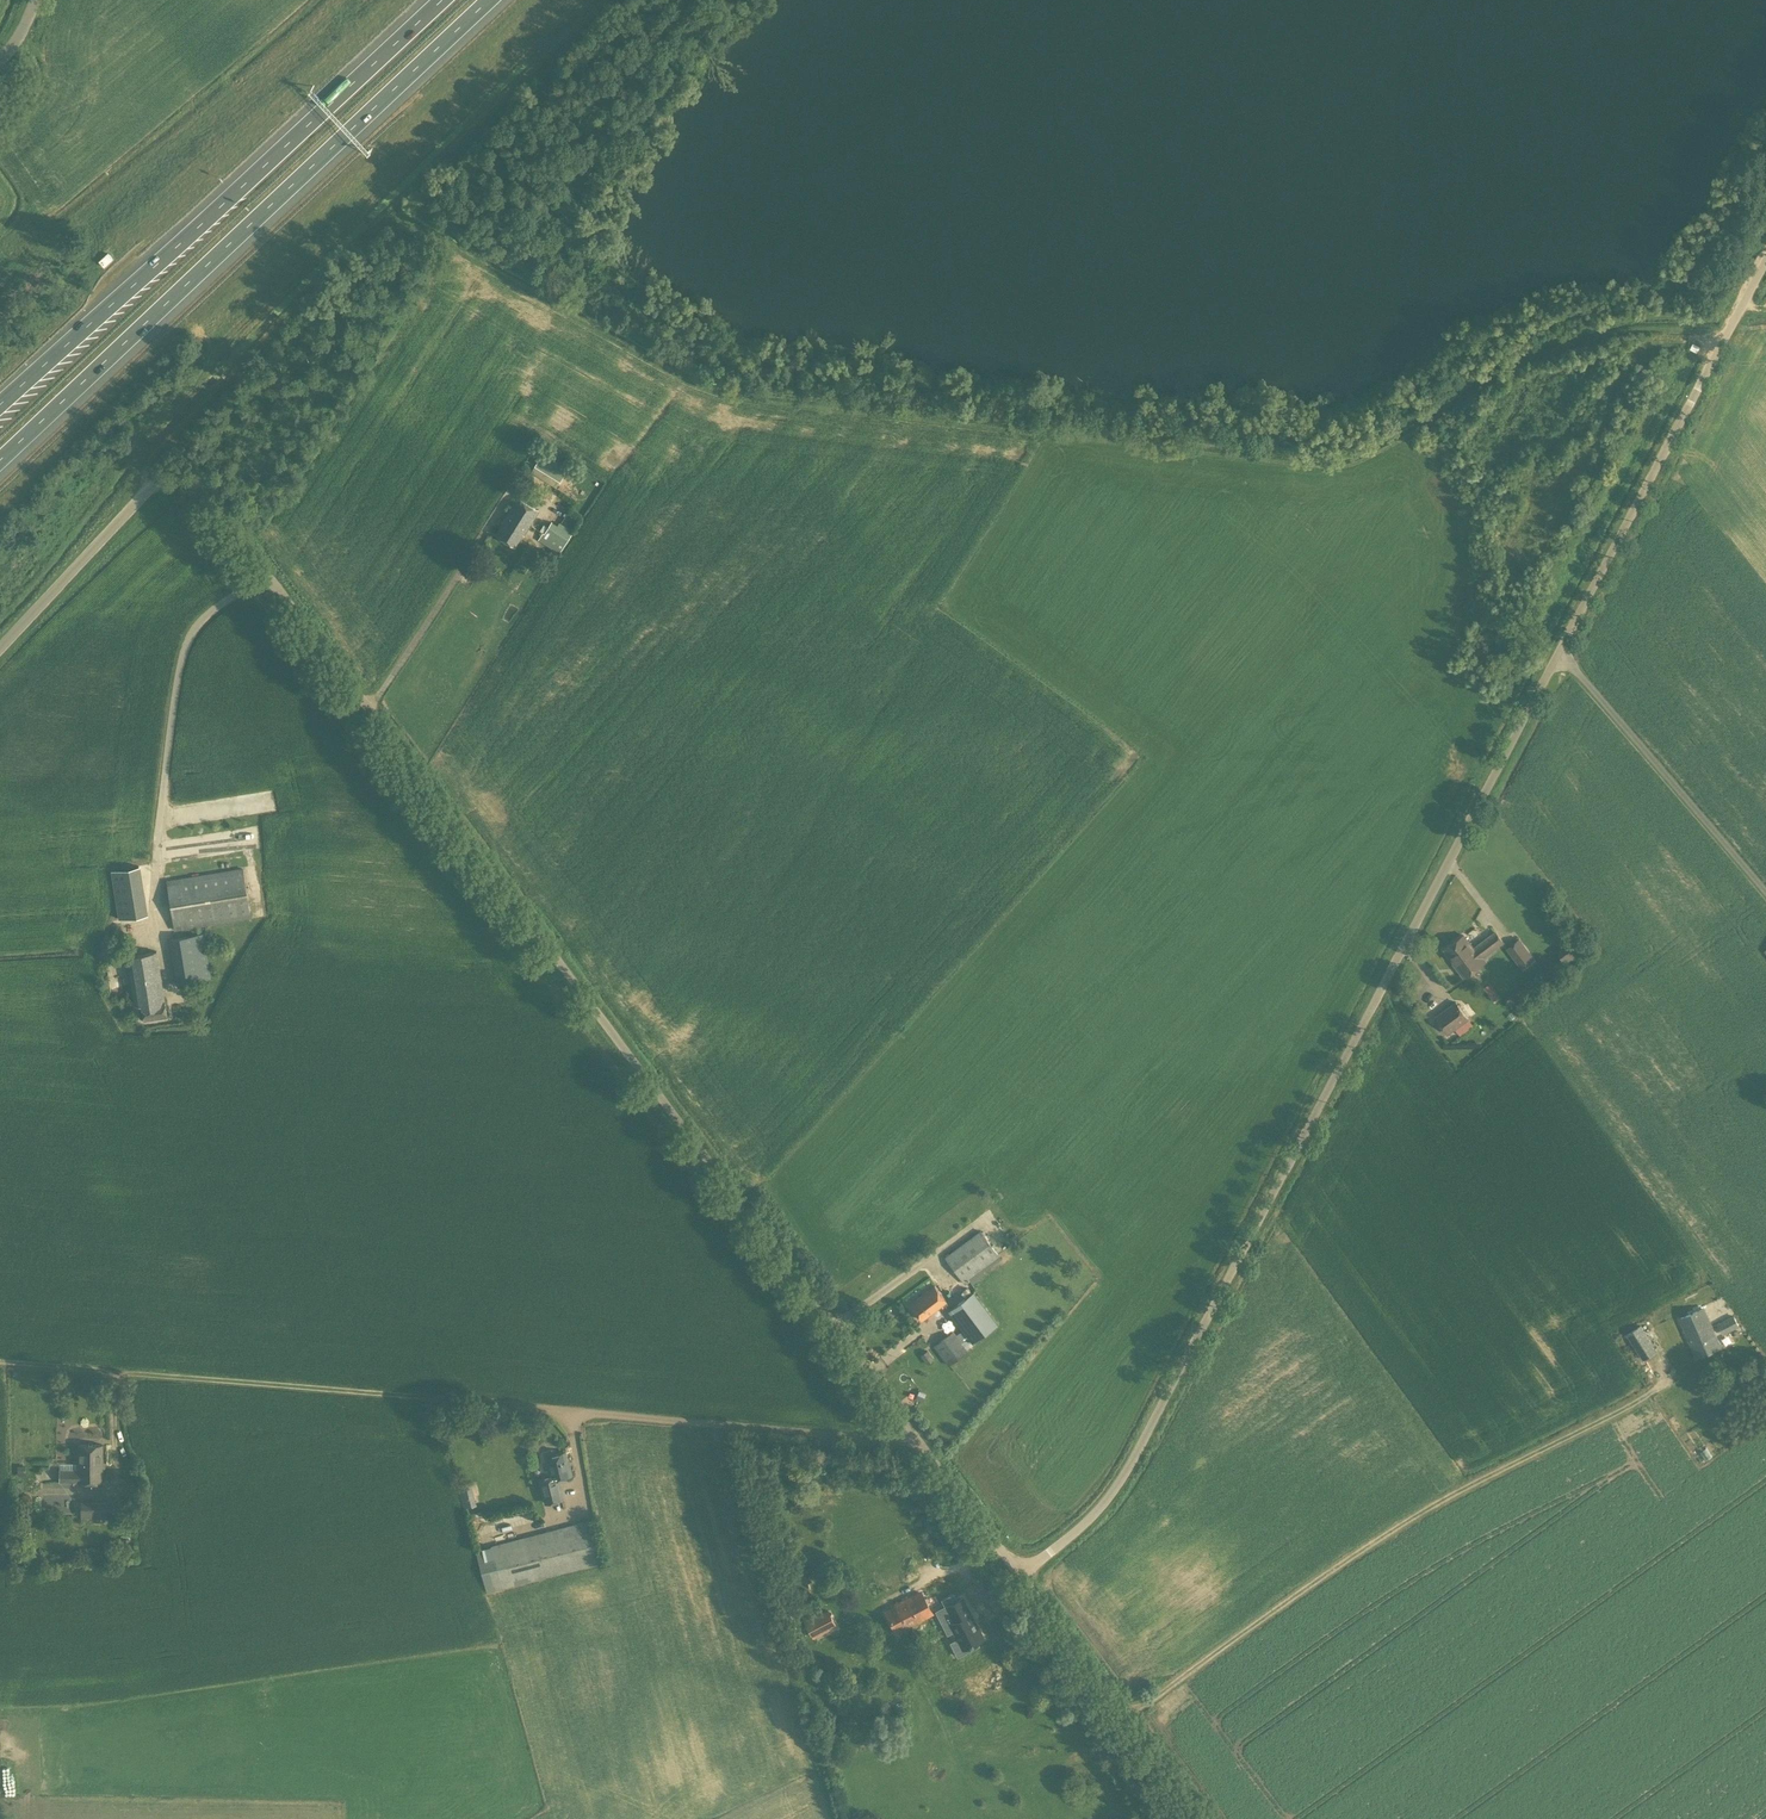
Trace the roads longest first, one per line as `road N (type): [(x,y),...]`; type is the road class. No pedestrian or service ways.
road 1 (unclassified): [(1021,1572),(205,490),(170,479),(146,491),(0,648)]
road 2 (unclassified): [(1021,1572),(1118,1489),(1560,646)]
road 3 (track): [(0,1362),(916,1439)]
road 4 (motorway): [(0,448),(483,0)]
road 5 (track): [(1122,1714),(1443,1491),(1639,1391)]
road 6 (motorway): [(437,0),(0,405)]
road 7 (unclassified): [(1560,646),(1765,259)]
road 8 (unclassified): [(1765,889),(1560,646)]
road 9 (unclassified): [(1203,1818),(1021,1572)]

